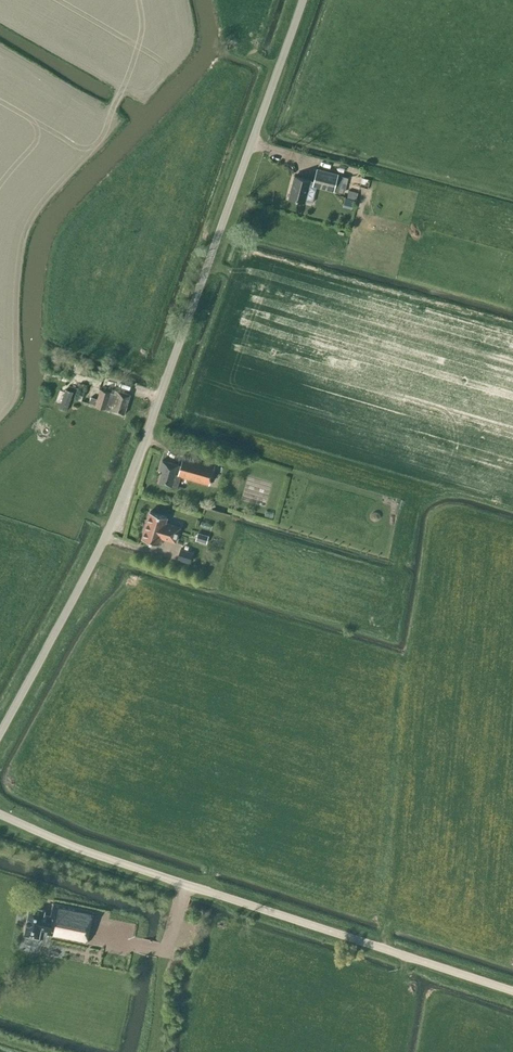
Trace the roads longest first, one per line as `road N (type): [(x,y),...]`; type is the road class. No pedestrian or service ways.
road 1 (unclassified): [(0,734),(111,522),(303,0)]
road 2 (unclassified): [(512,993),(0,818)]

